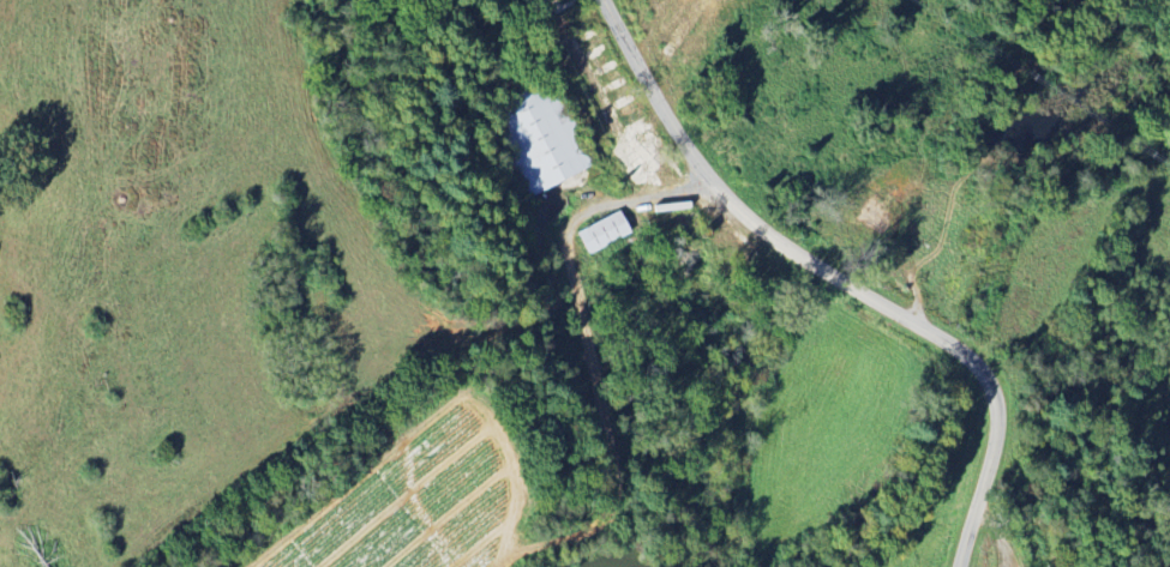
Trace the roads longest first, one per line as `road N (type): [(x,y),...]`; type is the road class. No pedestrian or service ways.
road 1 (residential): [(603,0),(667,123),(748,219),(790,253),(972,358),(995,382),(1004,433),(955,566)]

